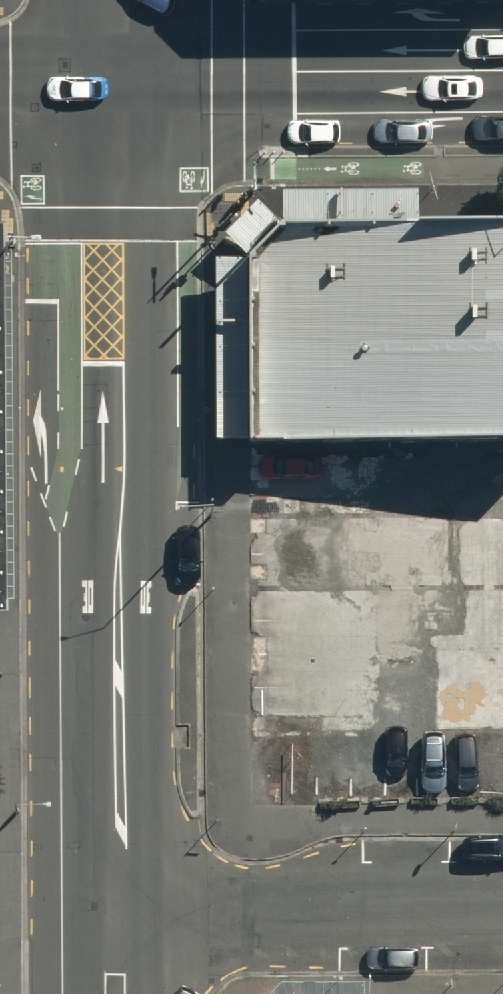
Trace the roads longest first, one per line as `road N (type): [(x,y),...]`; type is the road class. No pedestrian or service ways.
road 1 (tertiary): [(113,72),(118,900)]
road 2 (secondary): [(502,70),(113,72)]
road 3 (unclassified): [(118,900),(502,898)]

